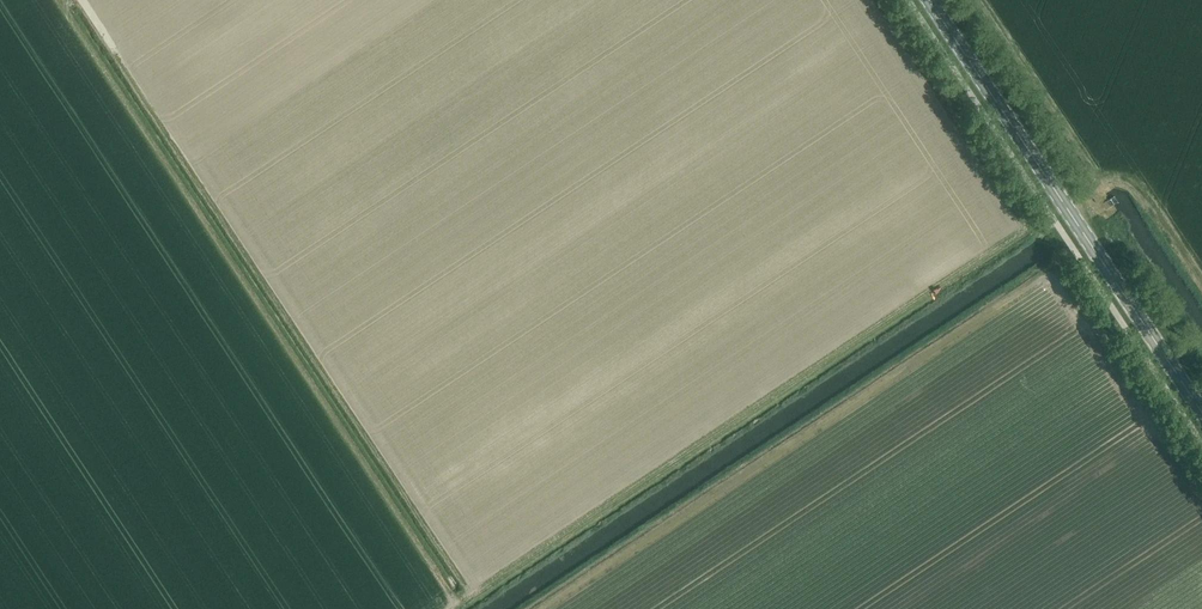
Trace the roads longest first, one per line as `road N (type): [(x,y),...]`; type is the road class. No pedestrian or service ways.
road 1 (secondary): [(1201,412),(928,0)]

